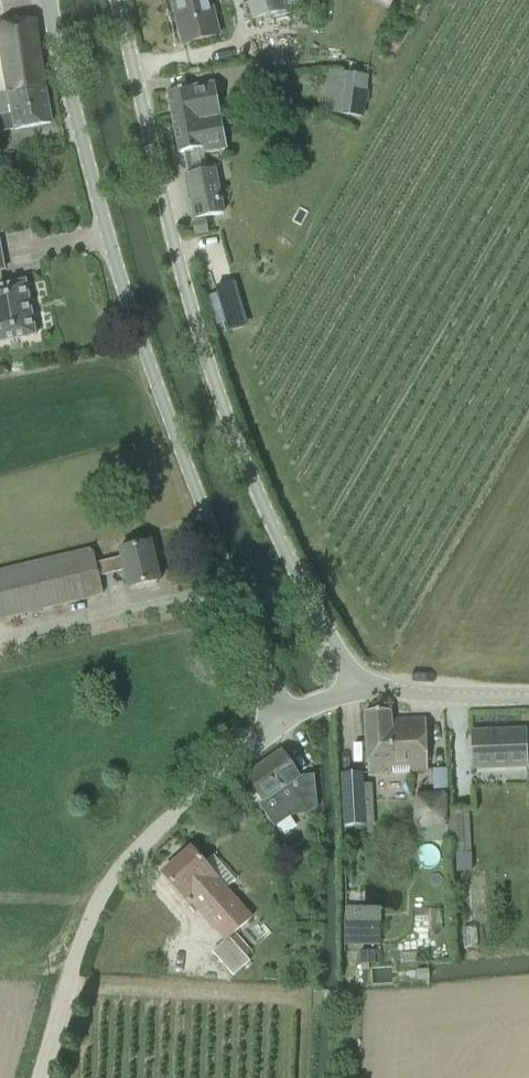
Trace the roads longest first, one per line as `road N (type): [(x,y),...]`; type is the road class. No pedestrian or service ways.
road 1 (unclassified): [(50,0),(90,173),(156,386),(285,720)]
road 2 (unclassified): [(359,692),(249,475),(211,368),(120,0)]
road 3 (unclassified): [(36,1077),(99,898),(136,850),(285,720)]
road 4 (unclassified): [(528,696),(359,692)]

